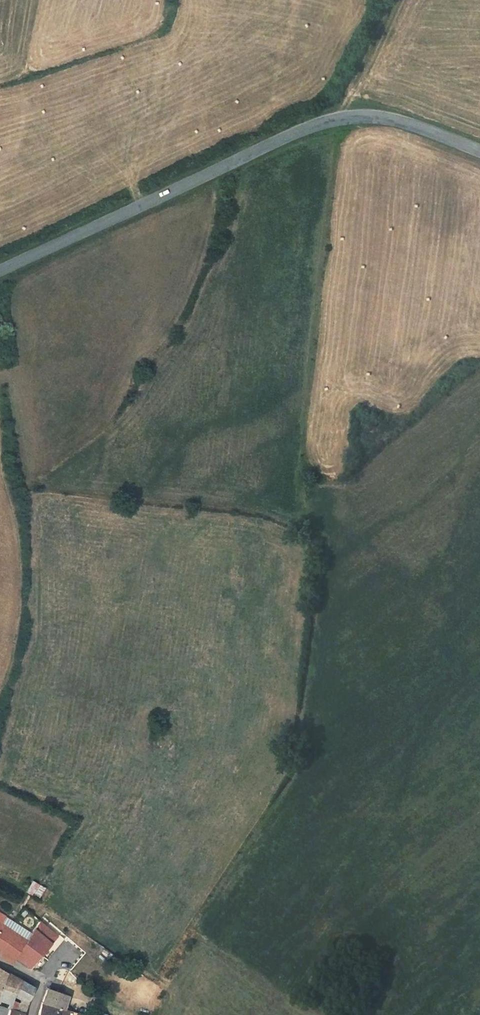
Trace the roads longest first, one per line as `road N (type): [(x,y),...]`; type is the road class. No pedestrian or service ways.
road 1 (unclassified): [(0,270),(308,126),(391,118),(479,151)]

